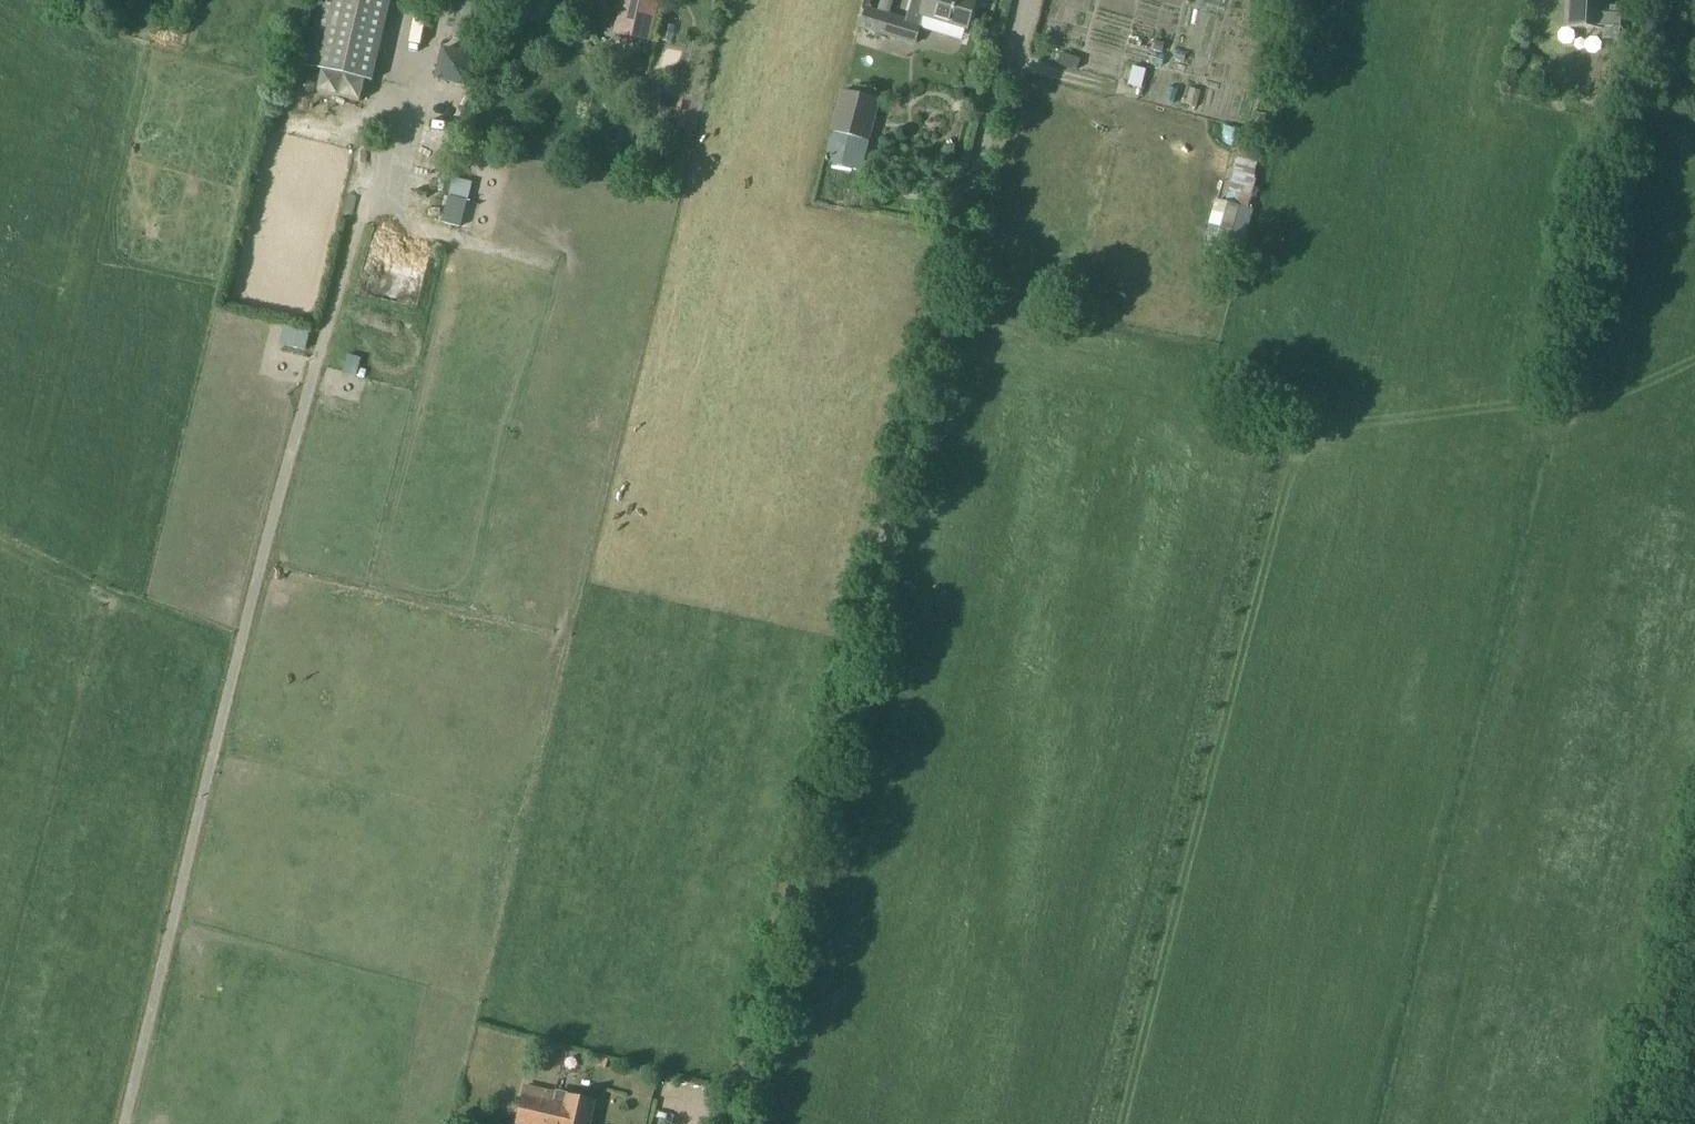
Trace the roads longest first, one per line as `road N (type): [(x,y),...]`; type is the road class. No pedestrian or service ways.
road 1 (track): [(1664,999),(1635,1123)]

